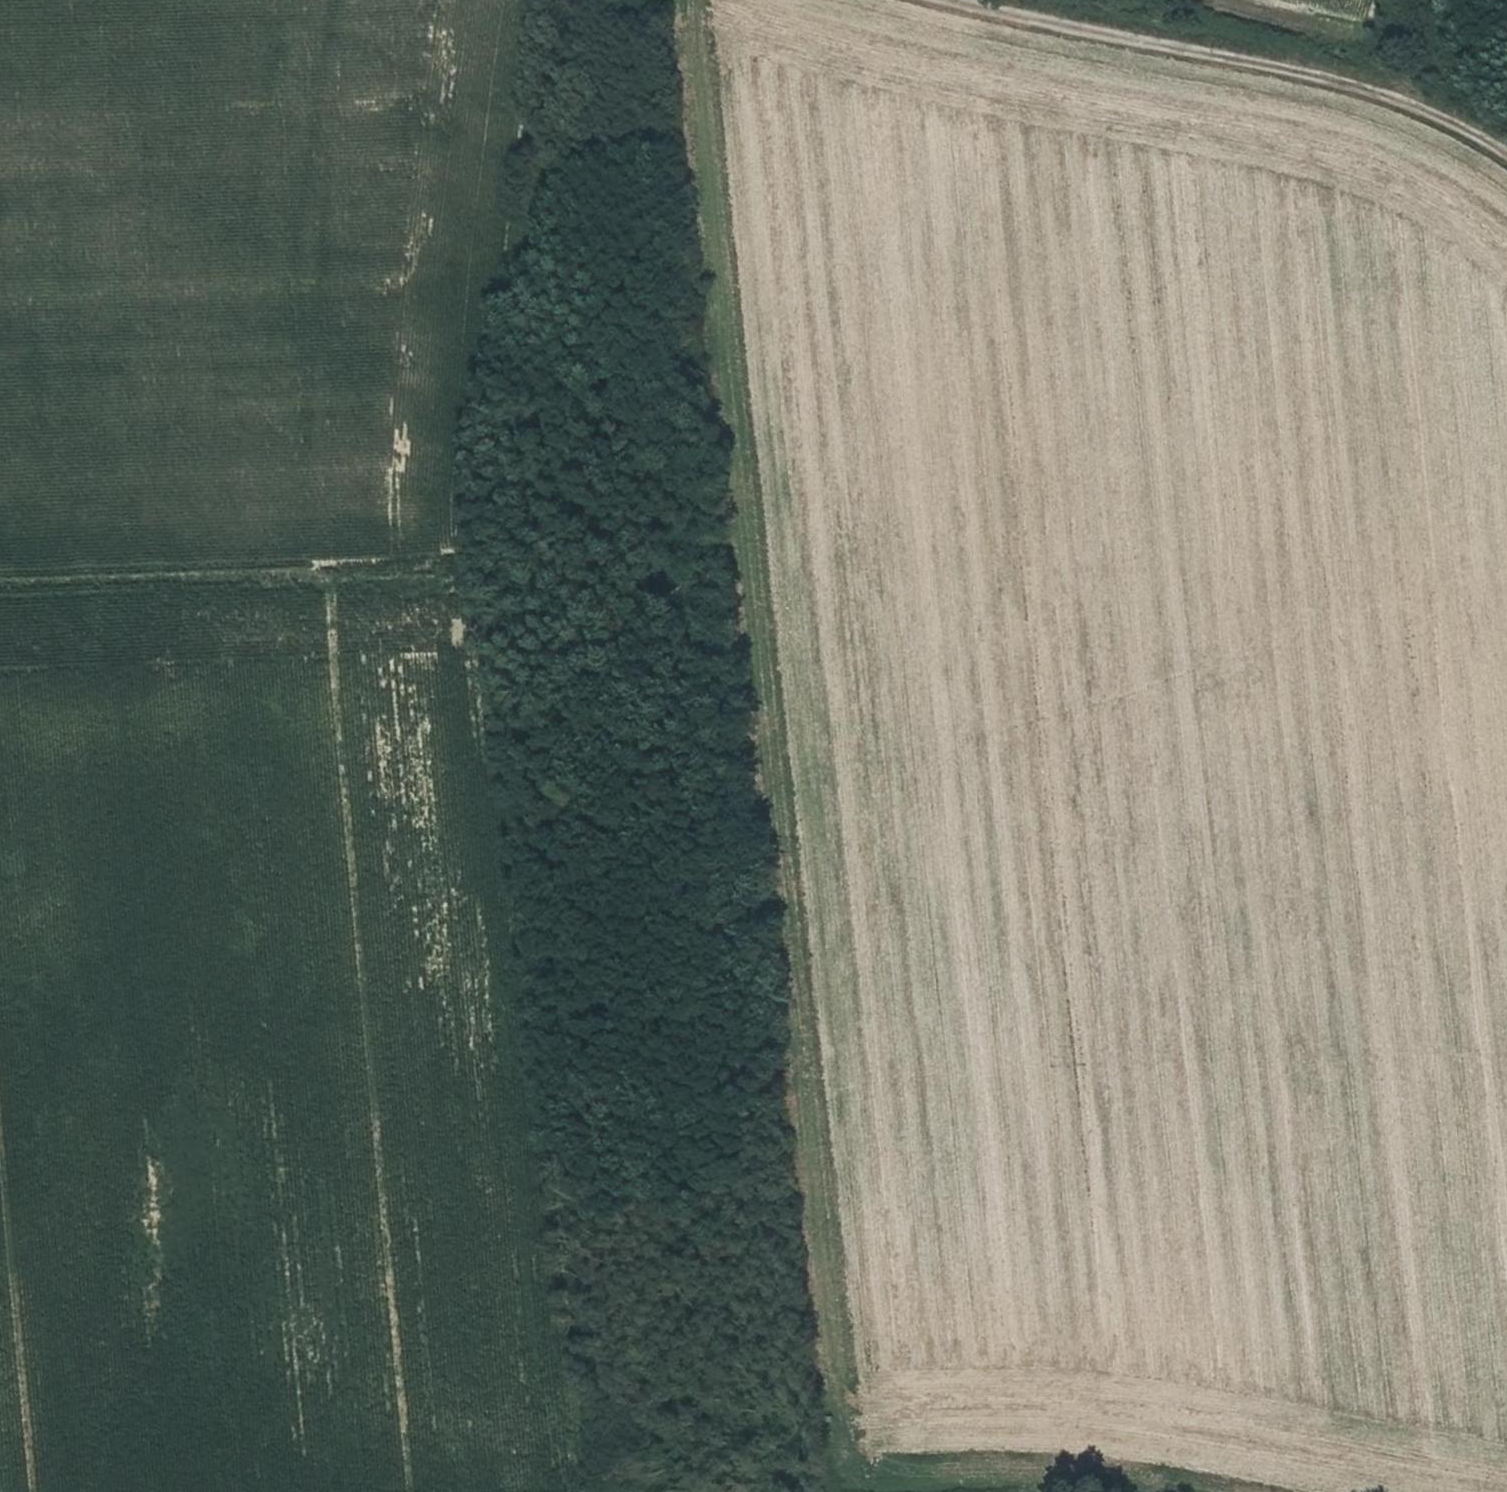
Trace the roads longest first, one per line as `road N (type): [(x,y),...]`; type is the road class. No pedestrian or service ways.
road 1 (track): [(1506,154),(1414,107),(1321,78),(941,0)]

